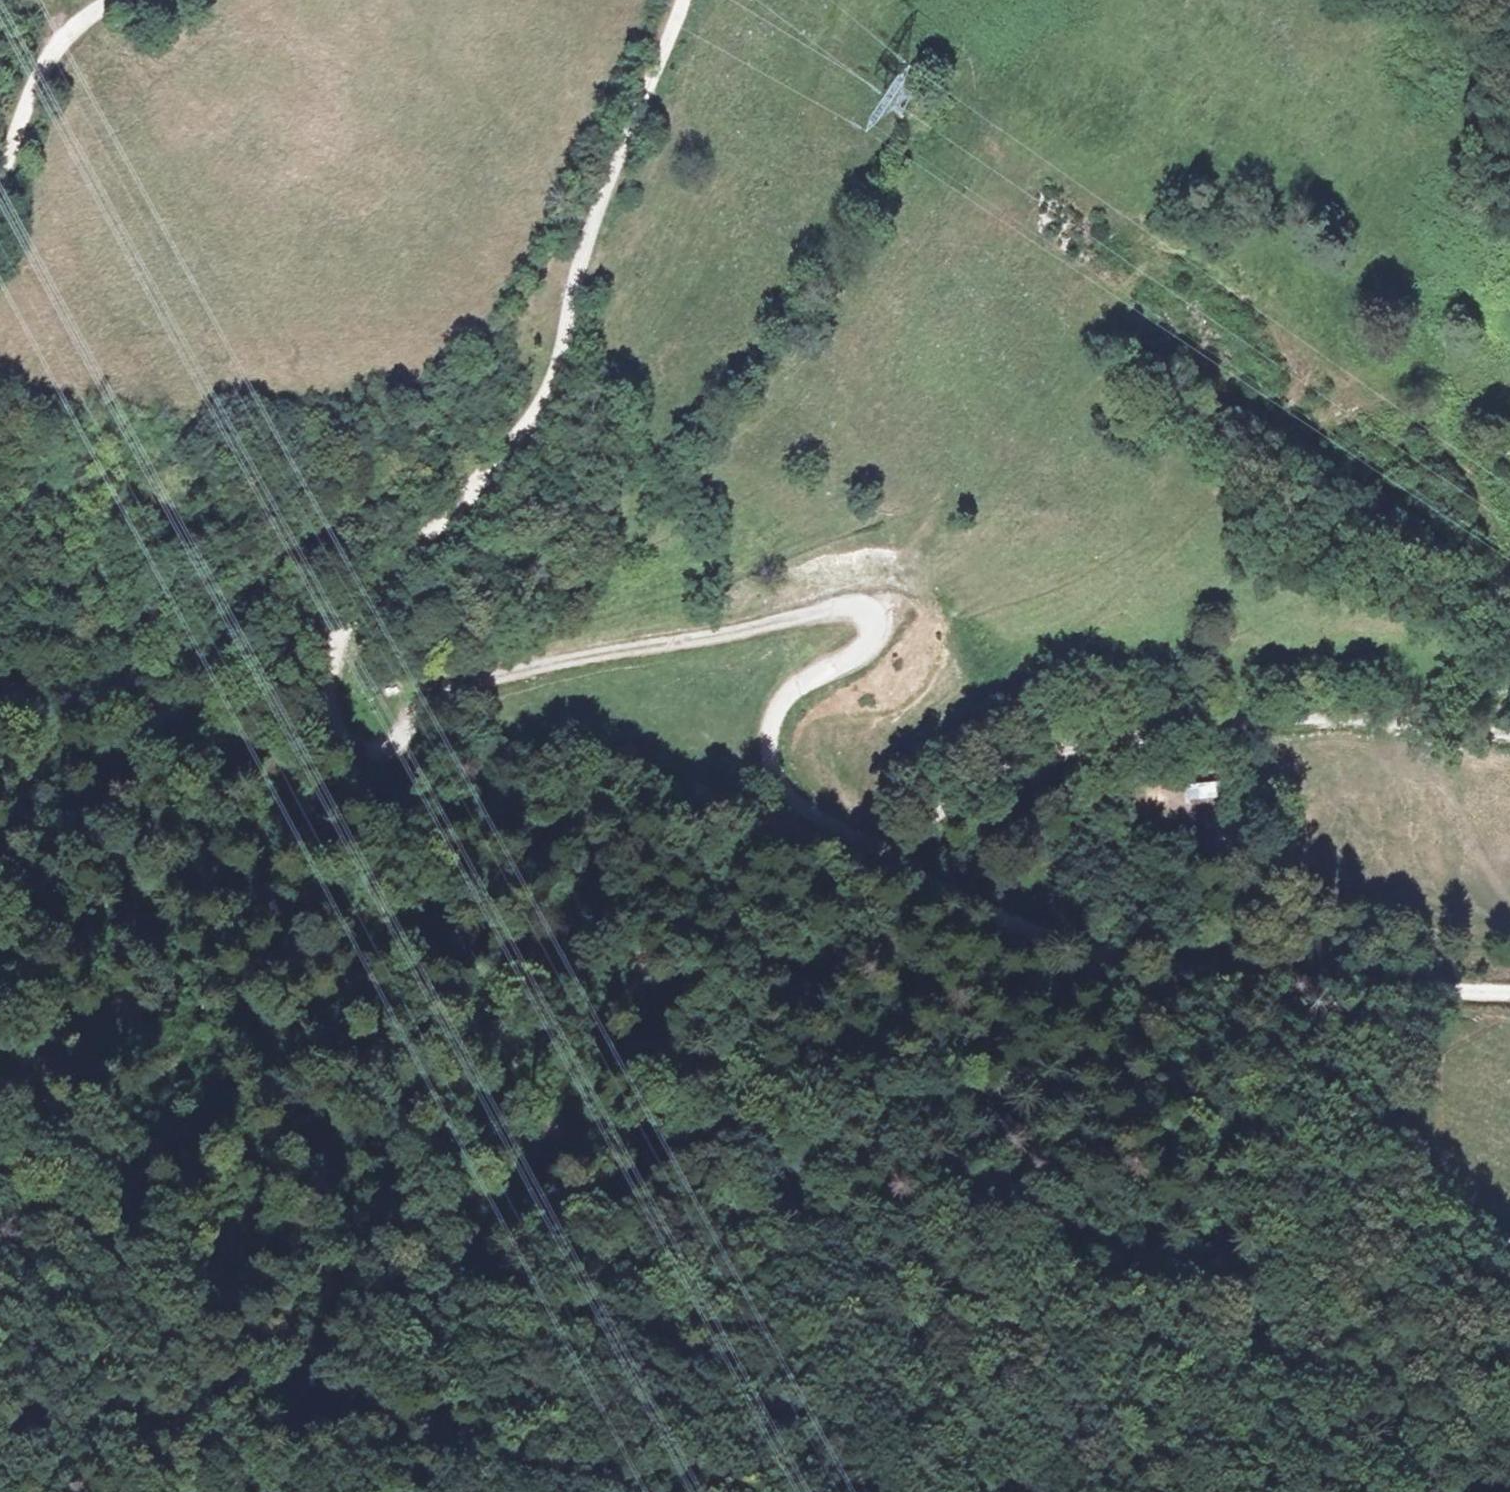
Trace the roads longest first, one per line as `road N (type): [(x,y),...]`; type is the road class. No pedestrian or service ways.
road 1 (track): [(685,0),(583,264),(553,380),(531,423),(338,638),(328,683),(332,716),(353,747),(373,750),(420,709),(470,684),(719,638),(853,602),(873,614),(868,650),(782,695),(765,728),(765,758),(802,813),(890,864)]
road 2 (track): [(890,864),(971,904),(1135,959),(1313,985),(1509,996)]
road 3 (track): [(246,1491),(82,1251),(0,1177)]
road 4 (track): [(0,191),(35,81),(57,39),(117,0)]

